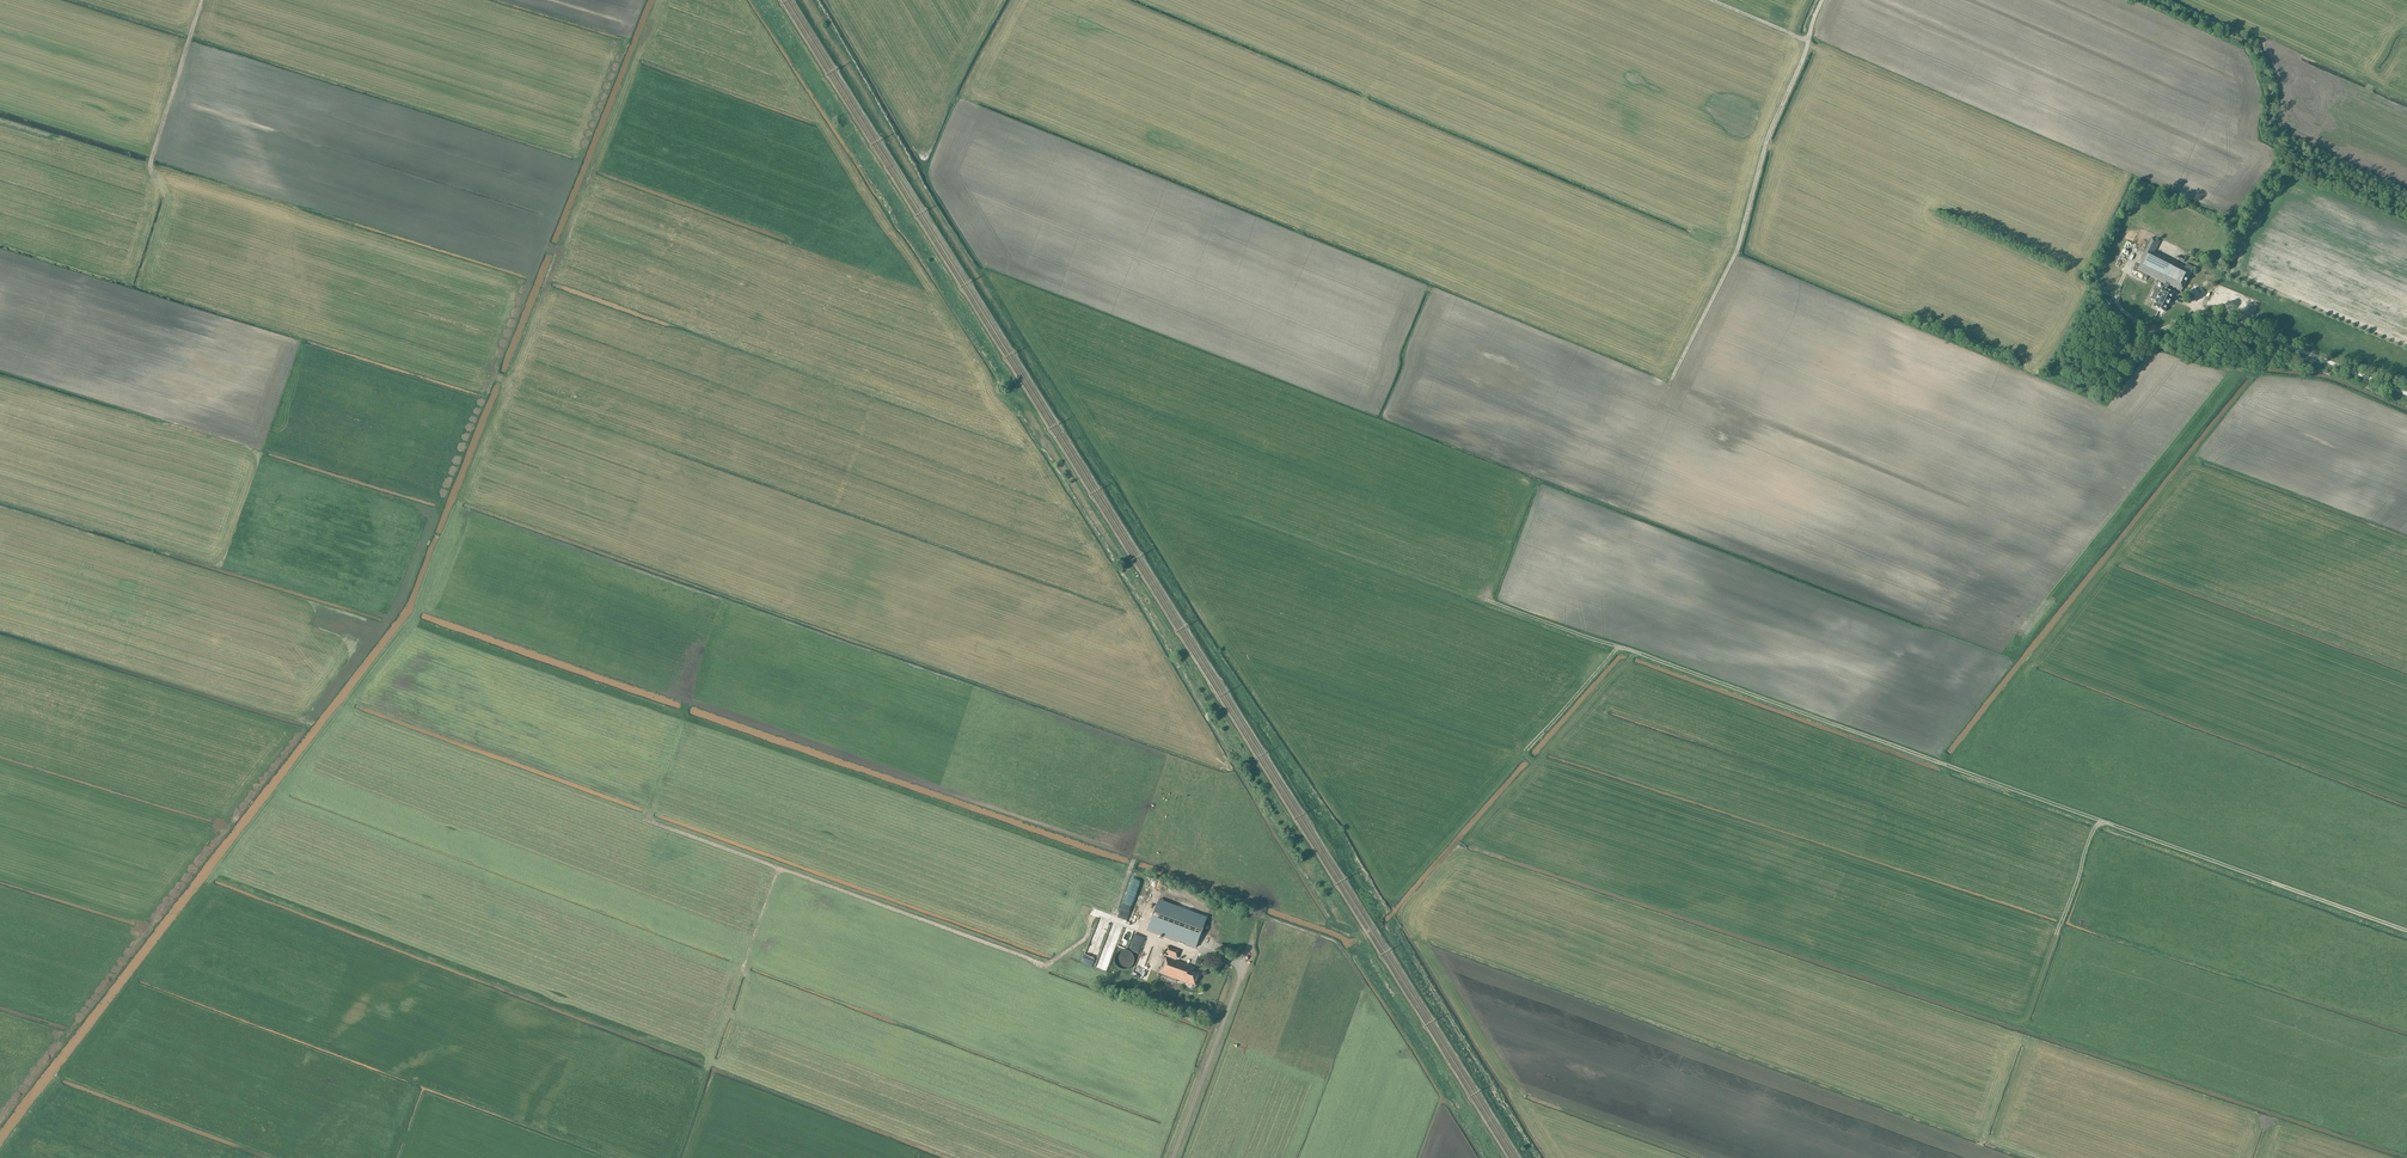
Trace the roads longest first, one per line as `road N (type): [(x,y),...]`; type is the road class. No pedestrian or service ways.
road 1 (track): [(2406,393),(2197,307),(2173,327),(2147,329),(2143,286),(2127,271)]
road 2 (unclassified): [(1173,1157),(1252,946)]

